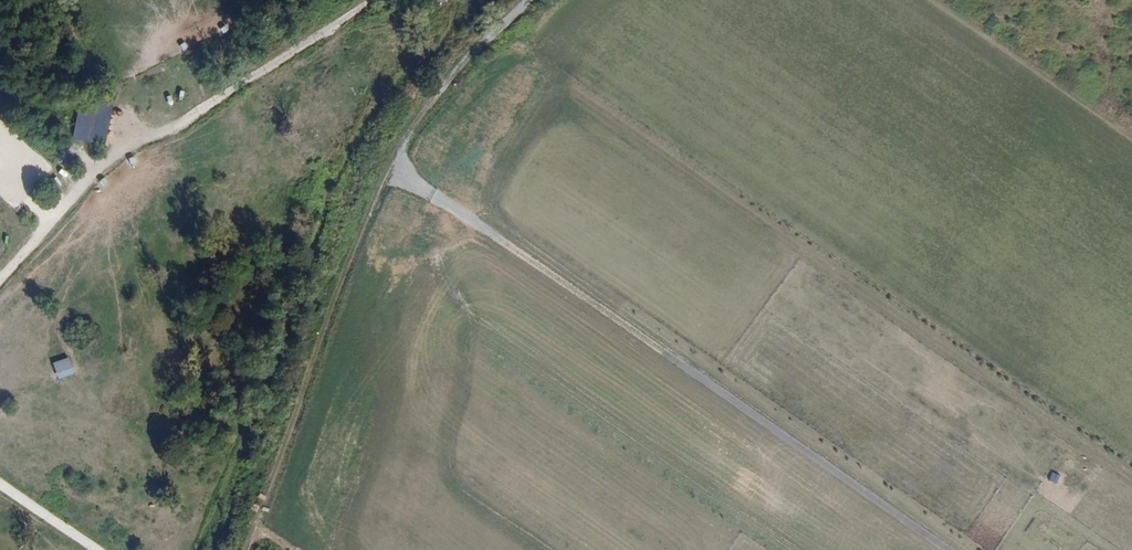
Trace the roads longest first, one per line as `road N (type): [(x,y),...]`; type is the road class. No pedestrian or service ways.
road 1 (track): [(536,0),(439,97),(379,183),(247,549)]
road 2 (track): [(950,549),(445,200)]
road 3 (track): [(376,0),(123,151),(0,273)]
road 4 (track): [(469,182),(445,200),(416,174),(584,0)]

